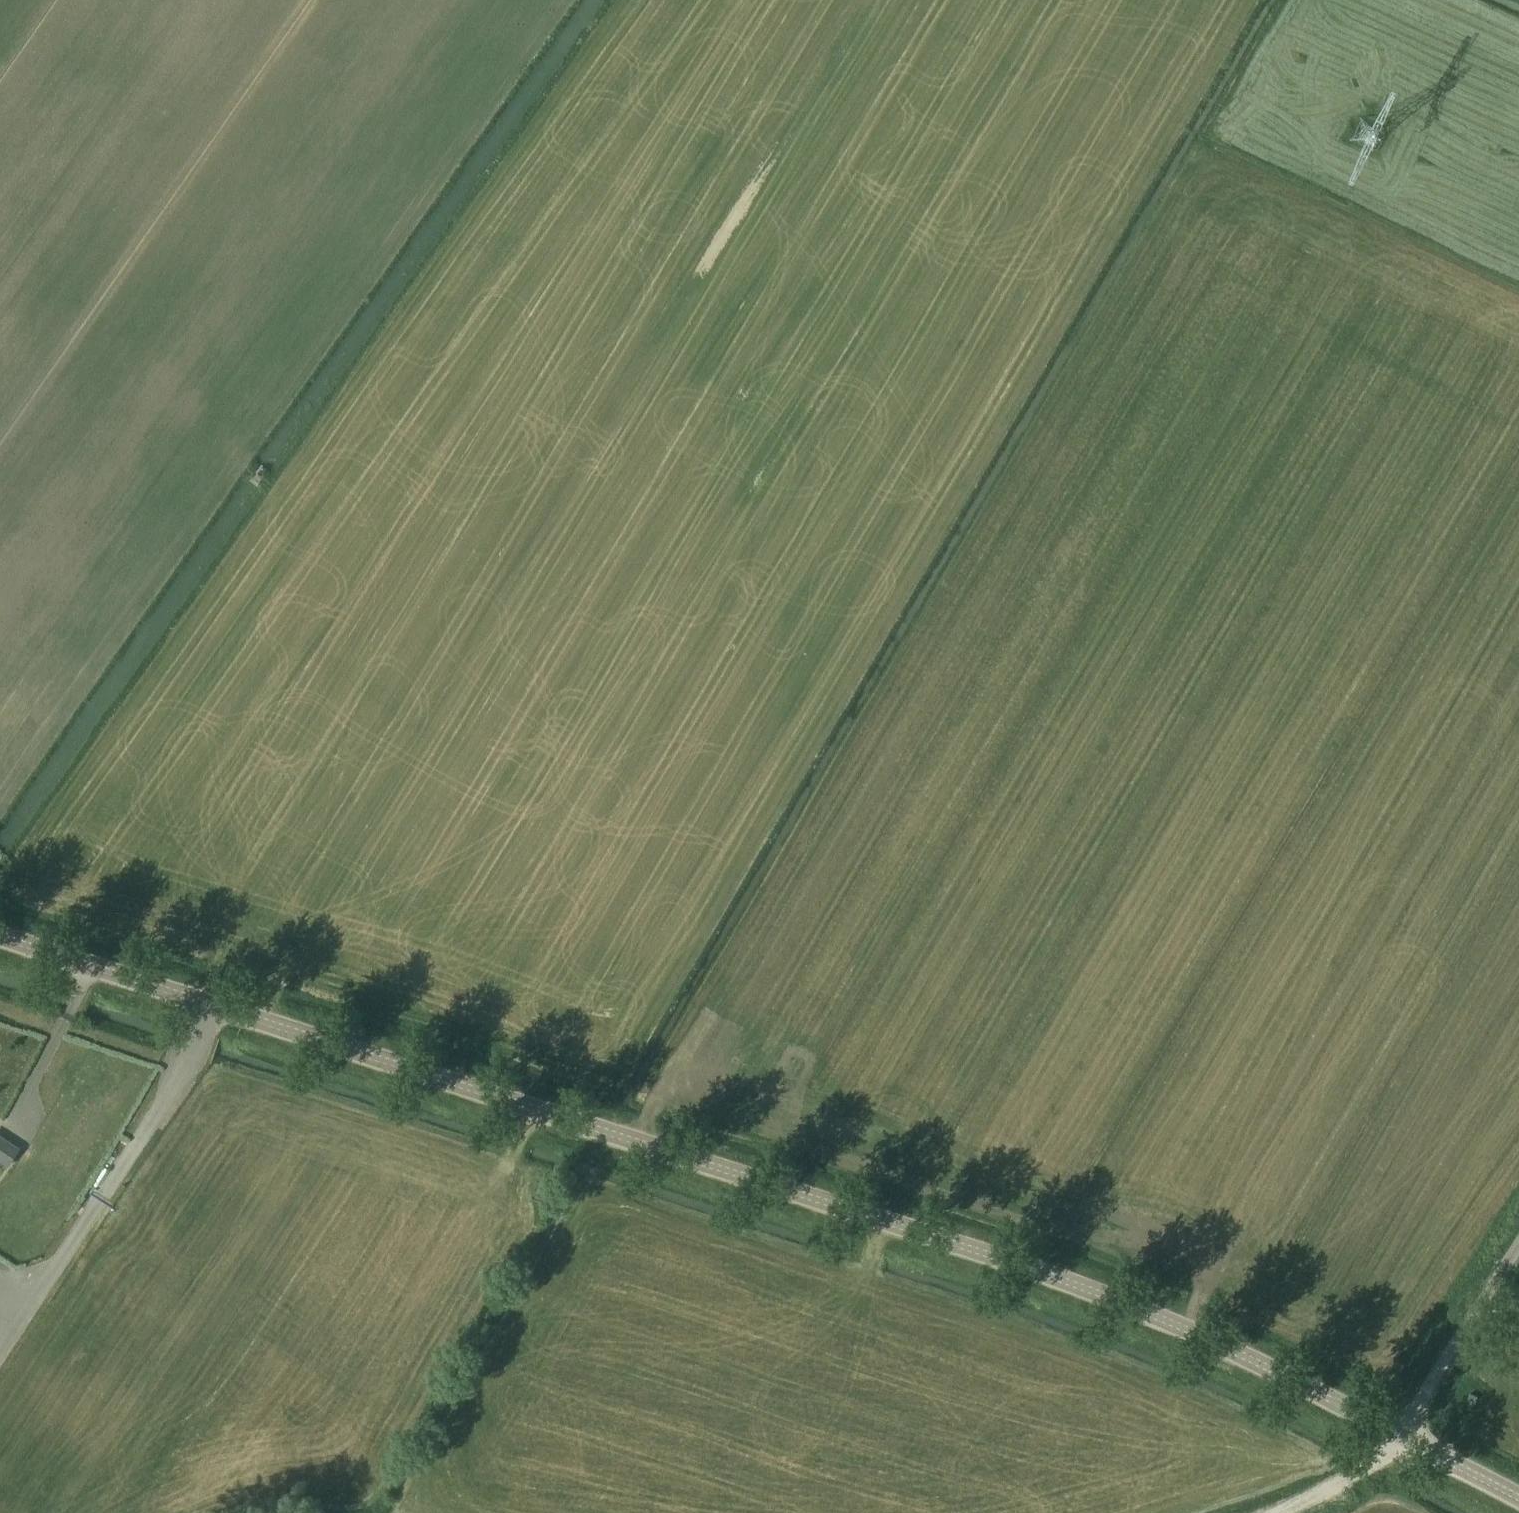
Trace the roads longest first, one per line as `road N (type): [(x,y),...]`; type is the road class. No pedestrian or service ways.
road 1 (tertiary): [(0,941),(1123,1306),(1398,1436)]
road 2 (unclassified): [(1398,1436),(1518,1251)]
road 3 (tertiary): [(1518,1499),(1398,1436)]

